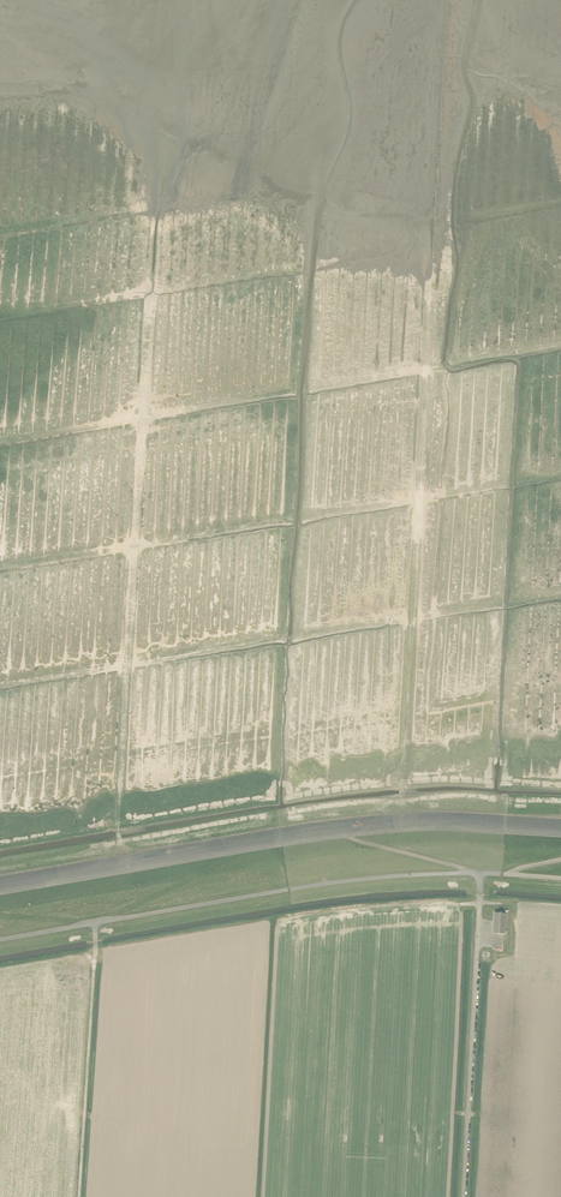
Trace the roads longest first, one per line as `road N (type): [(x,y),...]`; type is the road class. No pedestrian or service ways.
road 1 (track): [(0,893),(394,830),(560,835)]
road 2 (unclassified): [(463,1196),(480,896)]
road 3 (track): [(96,922),(239,851)]
road 4 (track): [(470,872),(345,835)]

